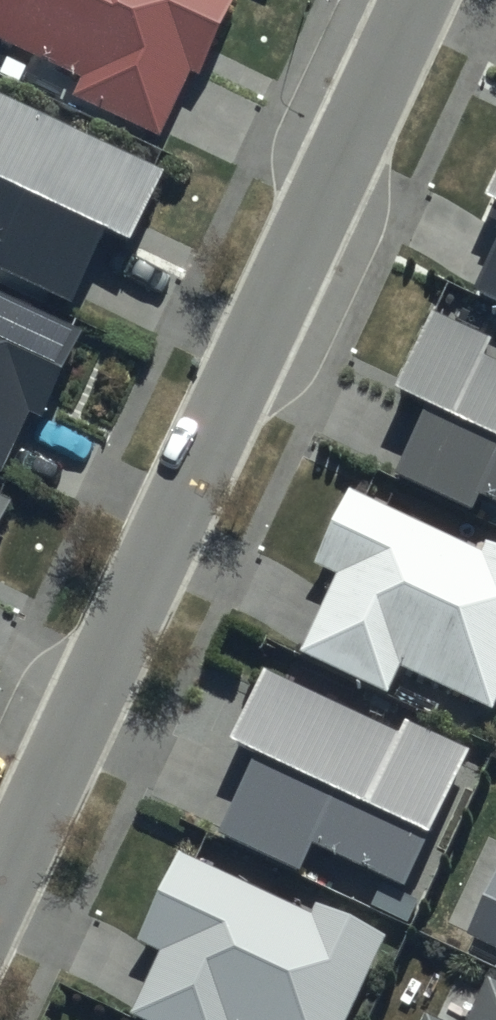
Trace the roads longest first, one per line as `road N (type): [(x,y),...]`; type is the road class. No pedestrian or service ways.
road 1 (residential): [(0,888),(416,0)]

